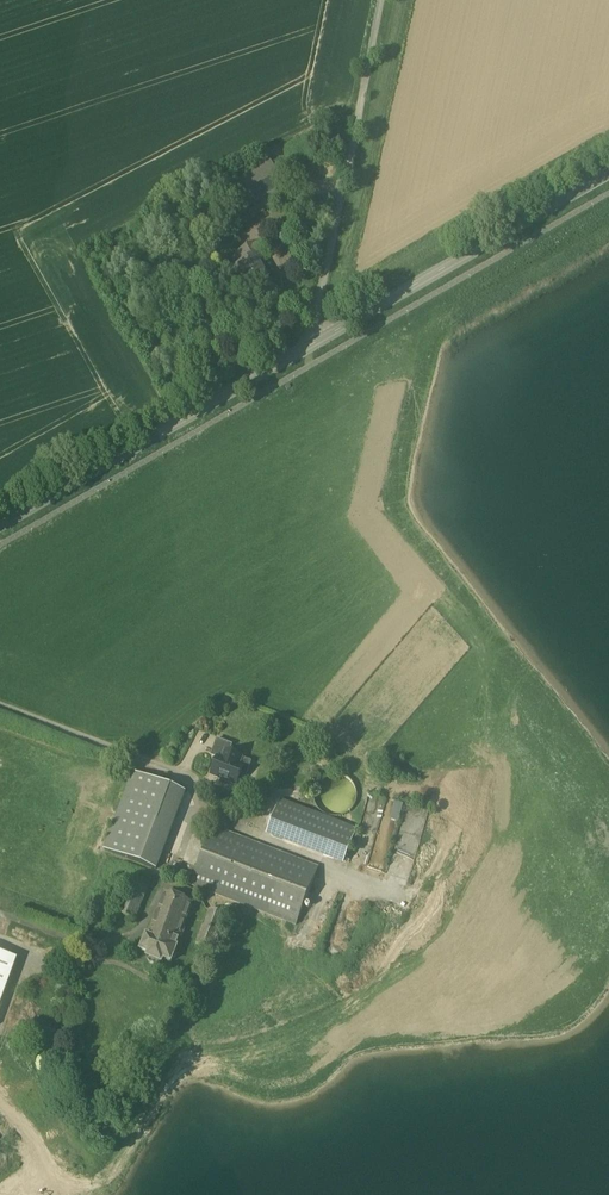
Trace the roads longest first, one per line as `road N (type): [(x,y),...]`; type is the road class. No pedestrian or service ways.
road 1 (secondary): [(0,525),(322,339)]
road 2 (unclassified): [(322,339),(314,325),(382,0)]
road 3 (secondary): [(322,339),(608,173)]

